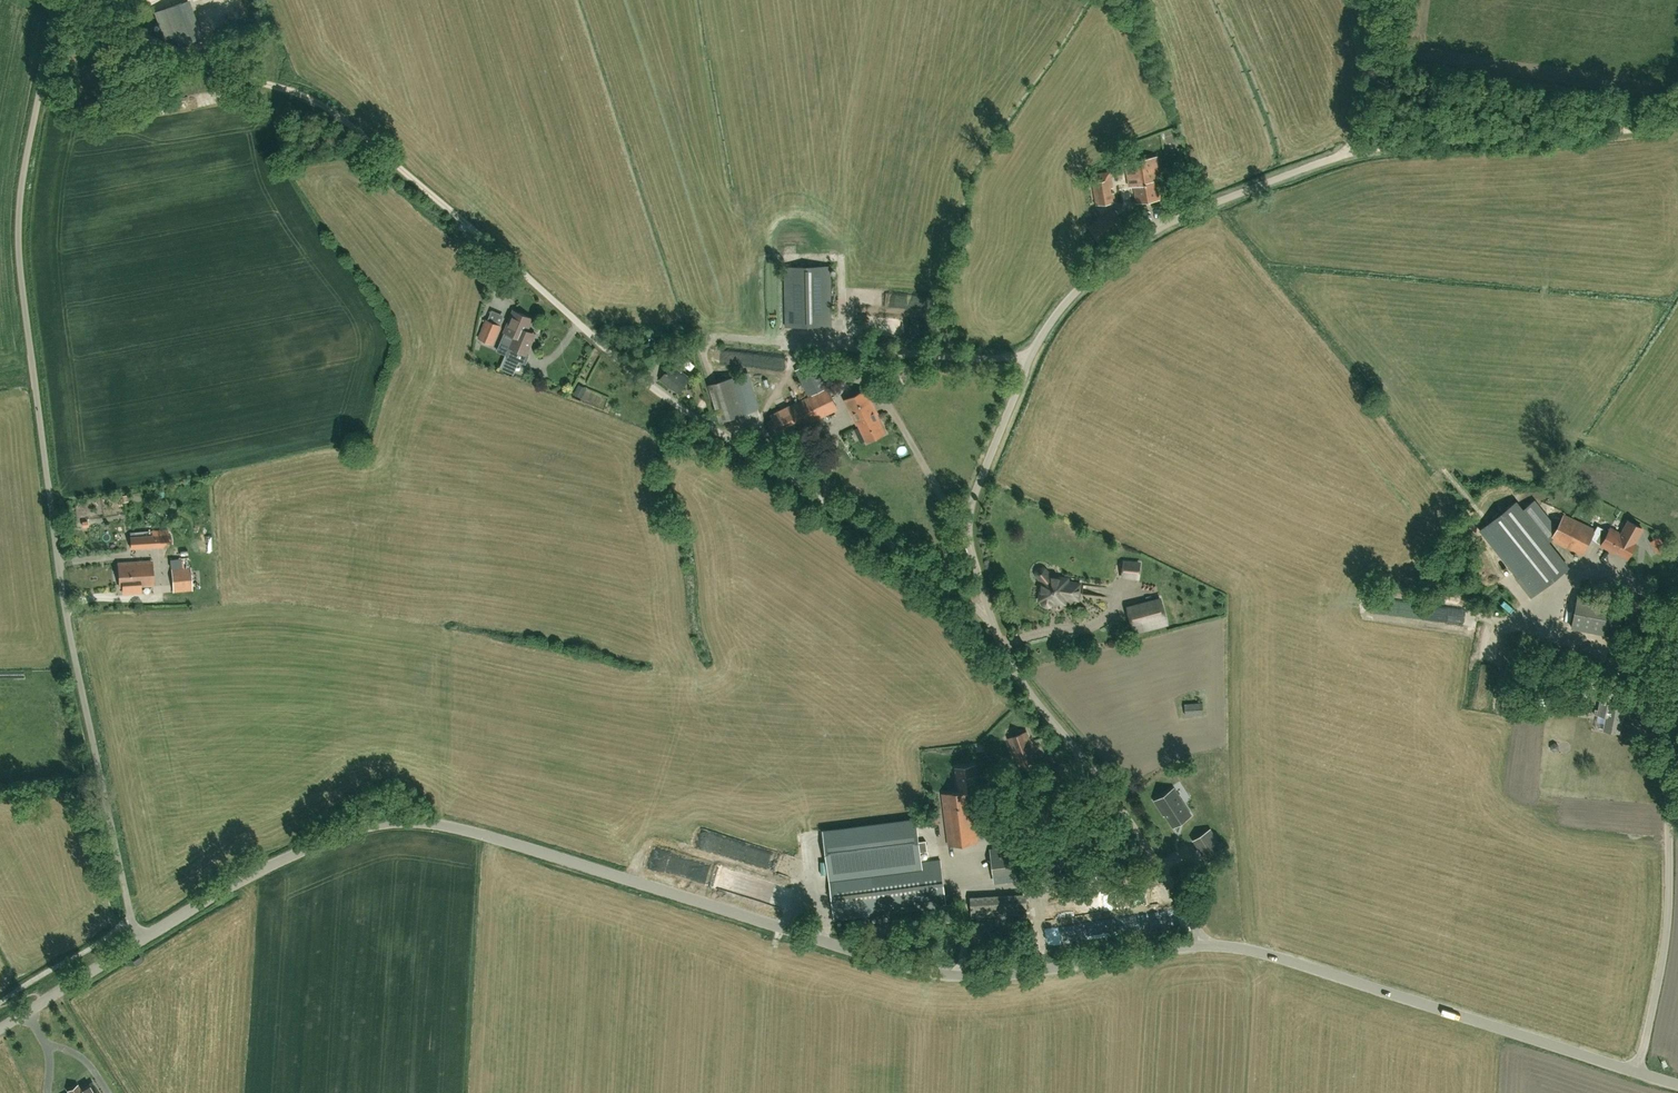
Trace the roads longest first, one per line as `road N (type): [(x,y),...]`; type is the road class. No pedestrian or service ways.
road 1 (unclassified): [(1203,945),(1030,971),(936,971),(484,835),(403,824),(305,850),(145,939)]
road 2 (unclassified): [(145,939),(130,916),(83,698),(22,295),(29,142),(58,0)]
road 3 (unclassified): [(989,617),(968,537),(969,507),(1047,325),(1068,299),(1158,228),(1374,148)]
road 4 (unclassified): [(989,617),(653,388),(491,245)]
road 5 (track): [(58,1),(319,101),(491,245)]
road 6 (unclassified): [(1636,1073),(1254,951),(1203,945)]
road 7 (unclassified): [(1203,945),(1027,693),(989,617)]
road 8 (unclassified): [(1636,1073),(1666,955),(1677,729)]
road 9 (track): [(1374,148),(1649,128),(1677,118)]
road 10 (unclassified): [(0,1029),(145,939)]
road 11 (track): [(1346,152),(1374,80),(1365,0)]

